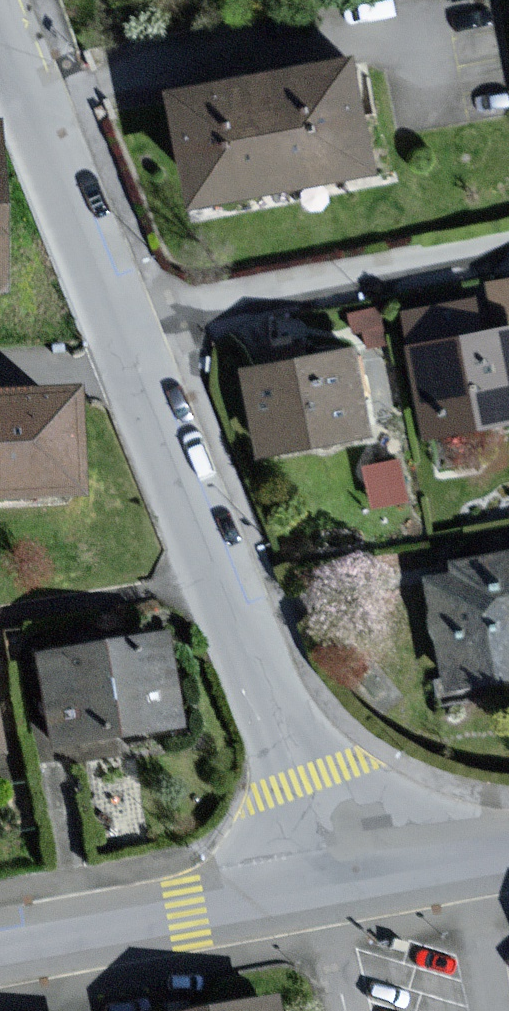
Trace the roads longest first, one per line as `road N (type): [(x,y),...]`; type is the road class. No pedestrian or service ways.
road 1 (residential): [(352,875),(301,781),(124,327)]
road 2 (residential): [(124,327),(508,251)]
road 3 (residential): [(352,875),(0,946)]
road 4 (residential): [(124,327),(0,43)]
road 5 (residential): [(508,847),(352,875)]

